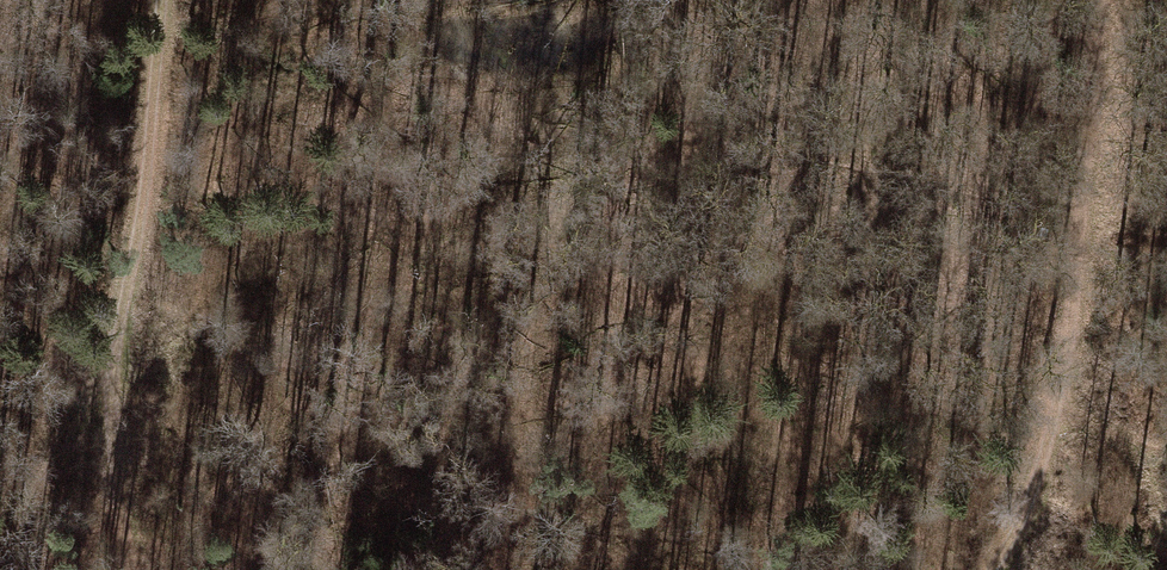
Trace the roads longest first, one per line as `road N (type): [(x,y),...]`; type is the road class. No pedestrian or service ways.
road 1 (track): [(1090,0),(1050,415),(1023,507),(983,569)]
road 2 (track): [(126,569),(107,462),(157,0)]
road 3 (track): [(121,335),(0,550)]
road 4 (track): [(1050,415),(1166,456)]

